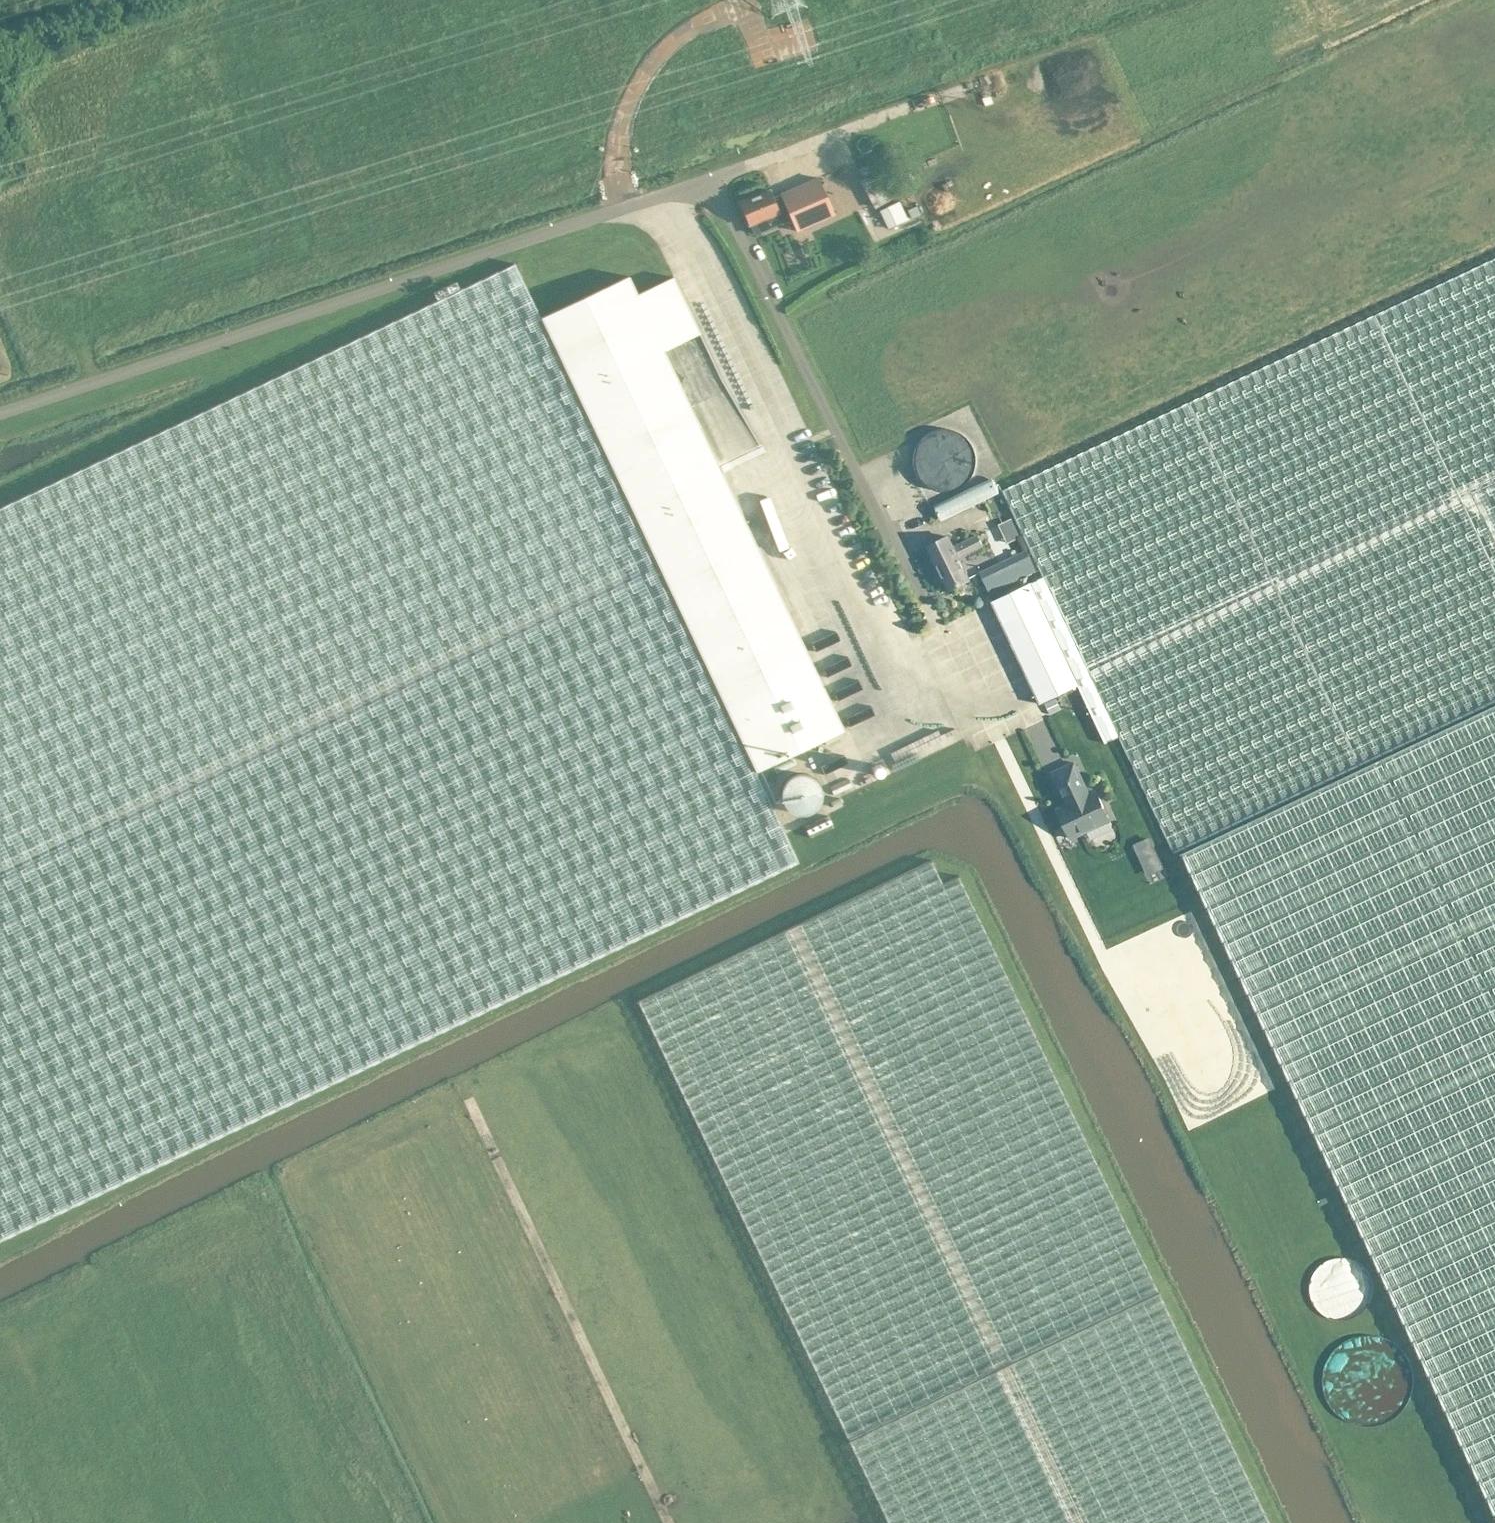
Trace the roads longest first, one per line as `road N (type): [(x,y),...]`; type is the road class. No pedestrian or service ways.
road 1 (unclassified): [(0,402),(629,196),(704,183),(719,195),(929,611)]

